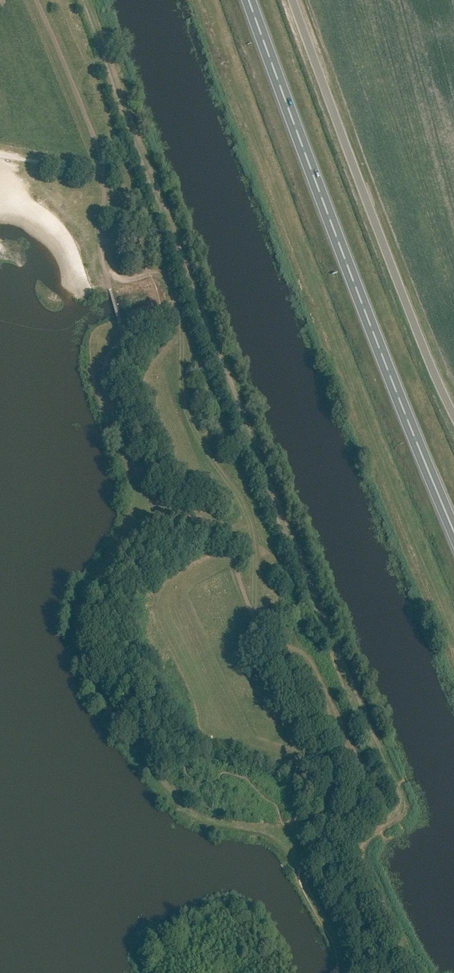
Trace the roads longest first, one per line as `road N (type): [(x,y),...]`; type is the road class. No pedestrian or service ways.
road 1 (trunk): [(453,531),(250,0)]
road 2 (unclassified): [(453,416),(295,0)]

